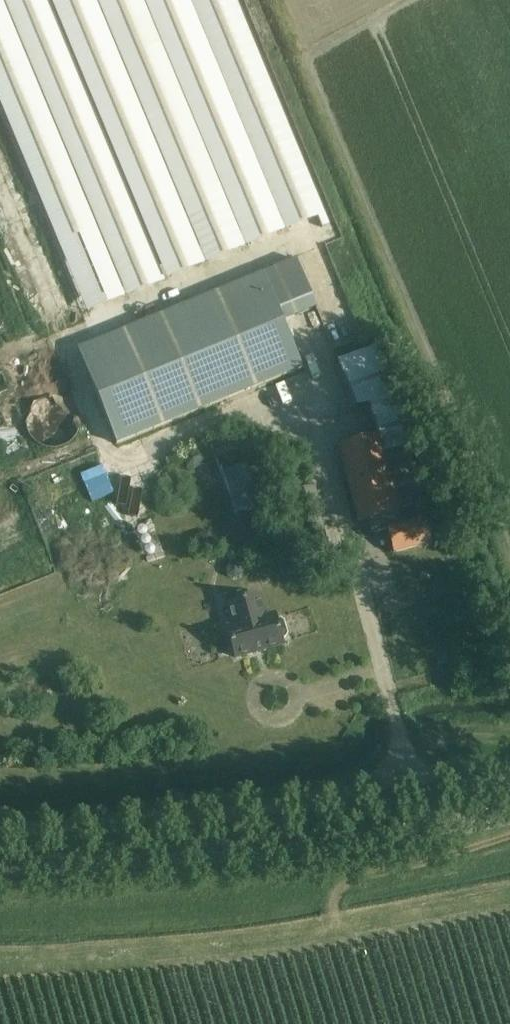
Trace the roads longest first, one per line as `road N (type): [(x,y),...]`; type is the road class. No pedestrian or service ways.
road 1 (tertiary): [(0,863),(509,810)]

